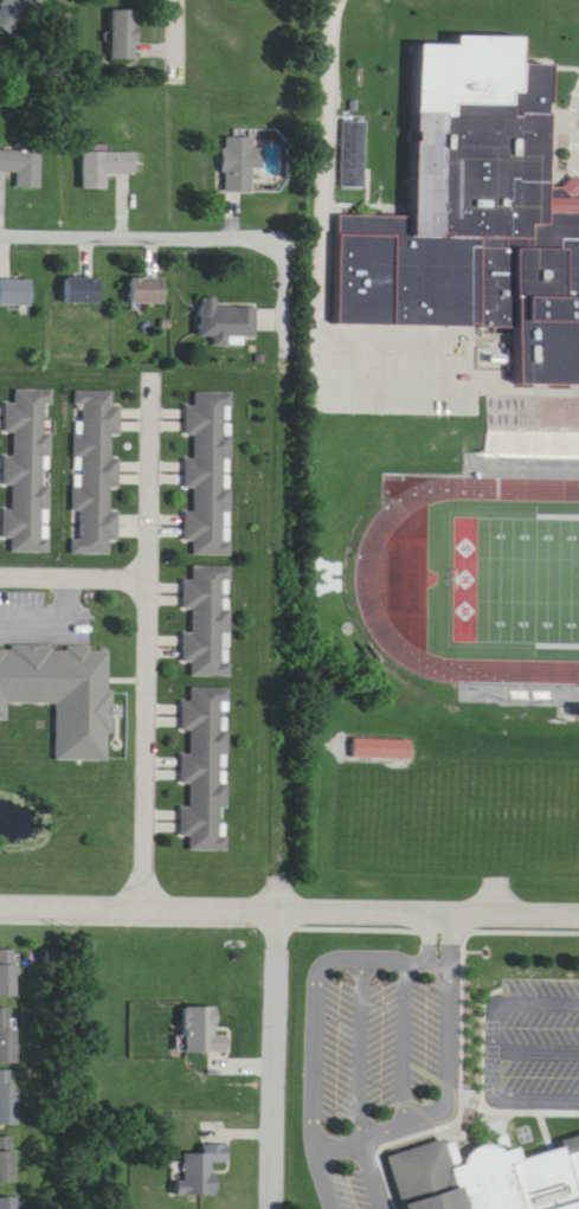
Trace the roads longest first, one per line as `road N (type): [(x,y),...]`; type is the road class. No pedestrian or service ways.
road 1 (residential): [(0,894),(578,904)]
road 2 (residential): [(152,372),(143,896)]
road 3 (residential): [(278,898),(276,1208)]
road 4 (residential): [(0,219),(268,224),(287,237)]
road 5 (residential): [(0,579),(148,581)]

